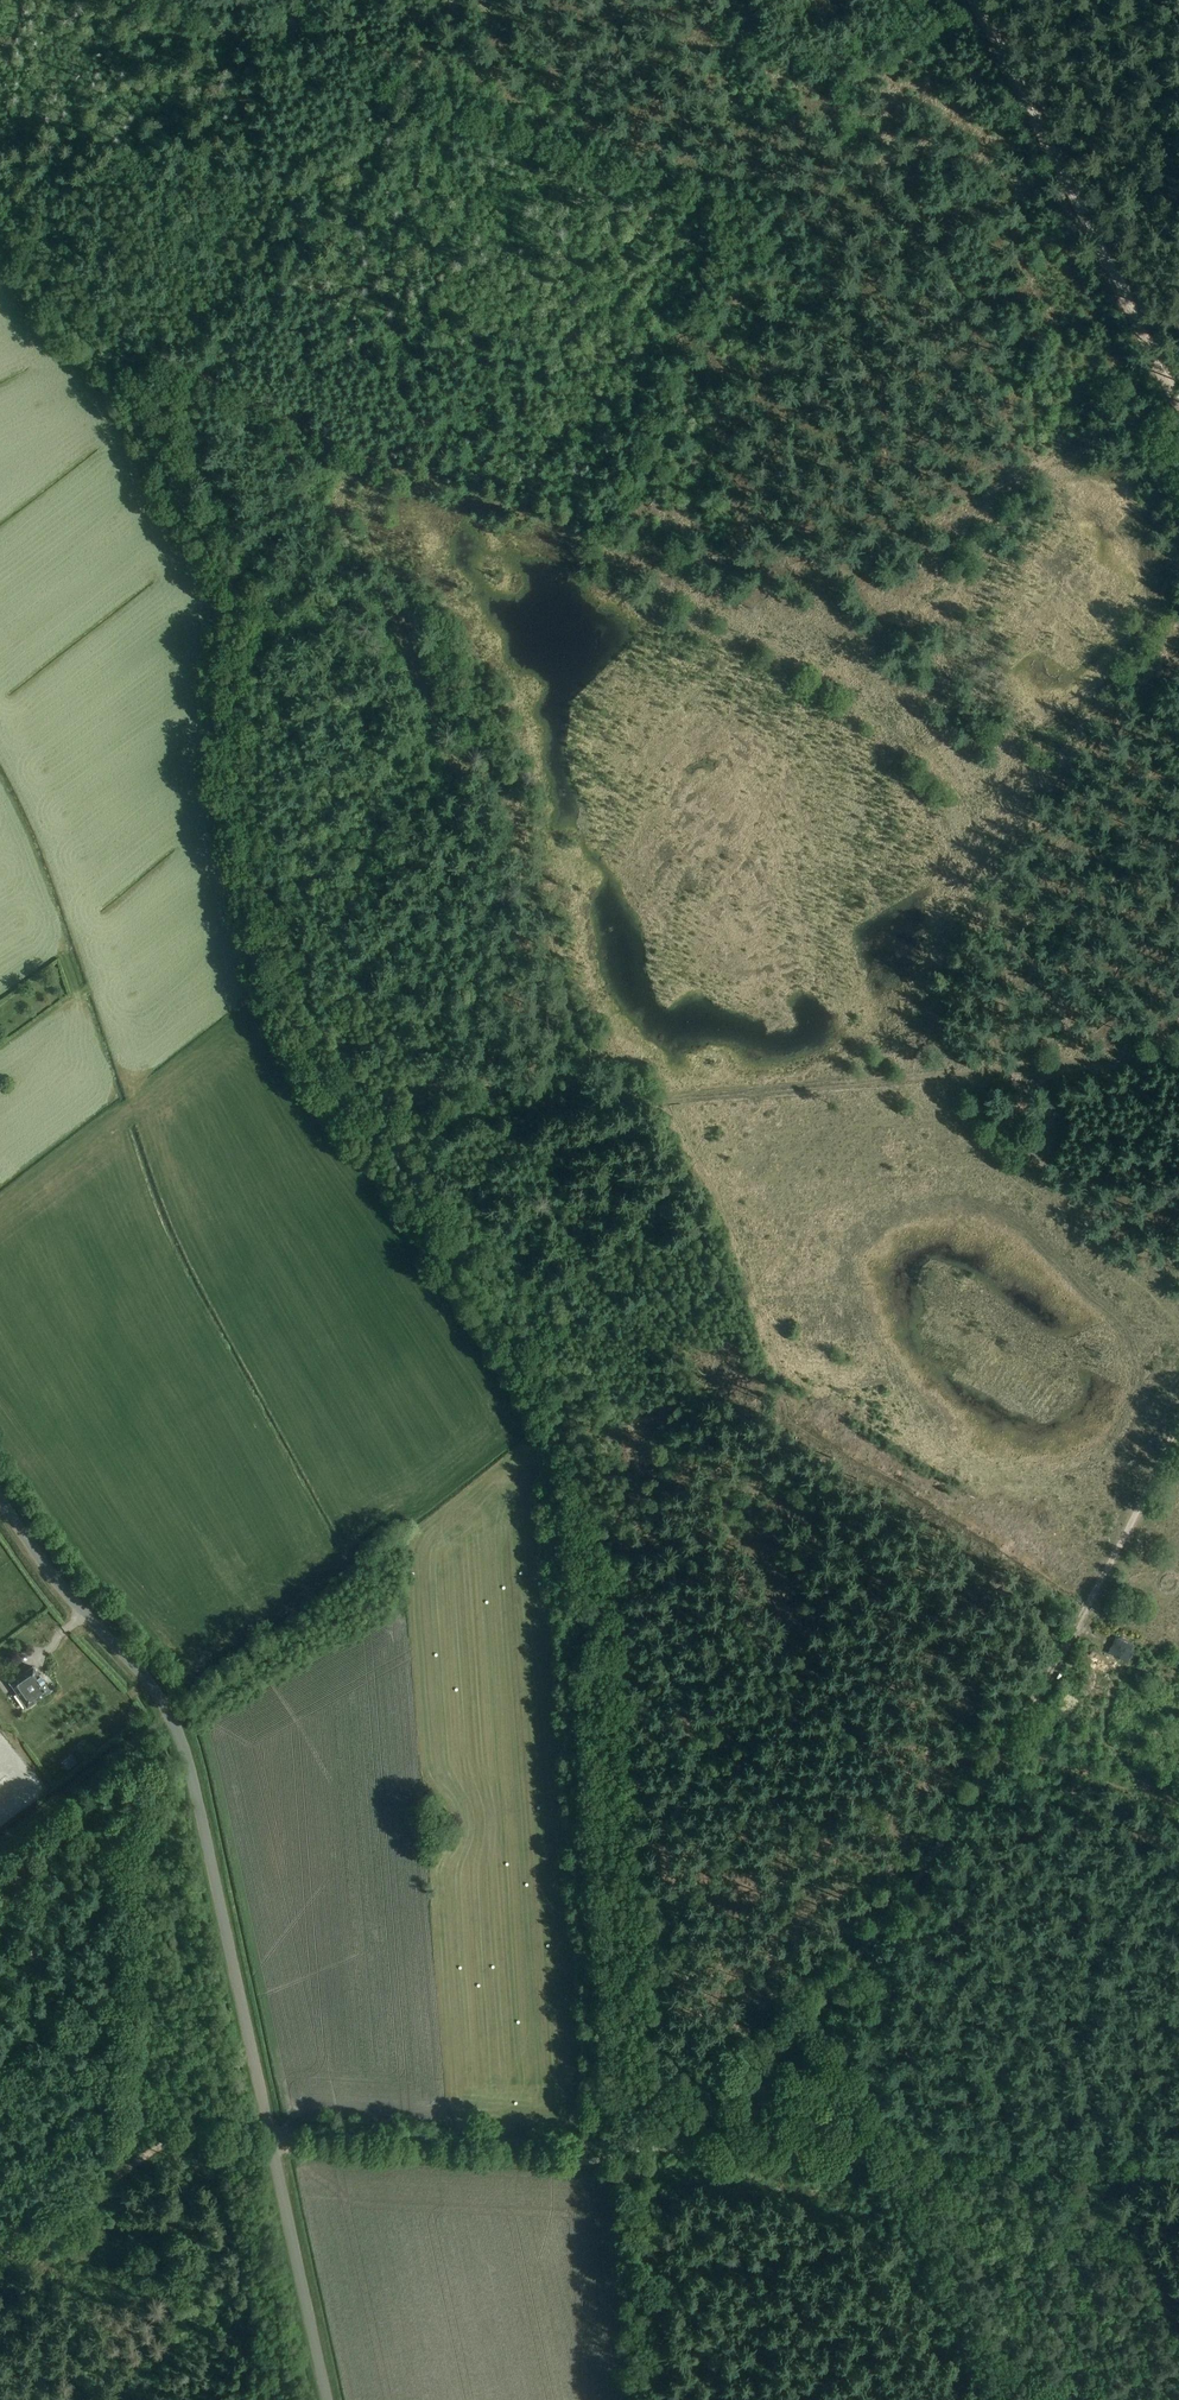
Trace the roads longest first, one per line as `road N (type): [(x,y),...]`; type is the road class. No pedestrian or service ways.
road 1 (unclassified): [(327,2399),(190,1765),(173,1721),(137,1669),(81,1610),(0,1498)]
road 2 (track): [(1178,1419),(1057,1660),(972,1796),(746,2087),(642,2148)]
road 3 (track): [(976,0),(1178,405)]
road 4 (track): [(0,2264),(157,2147),(205,2130),(267,2126)]

